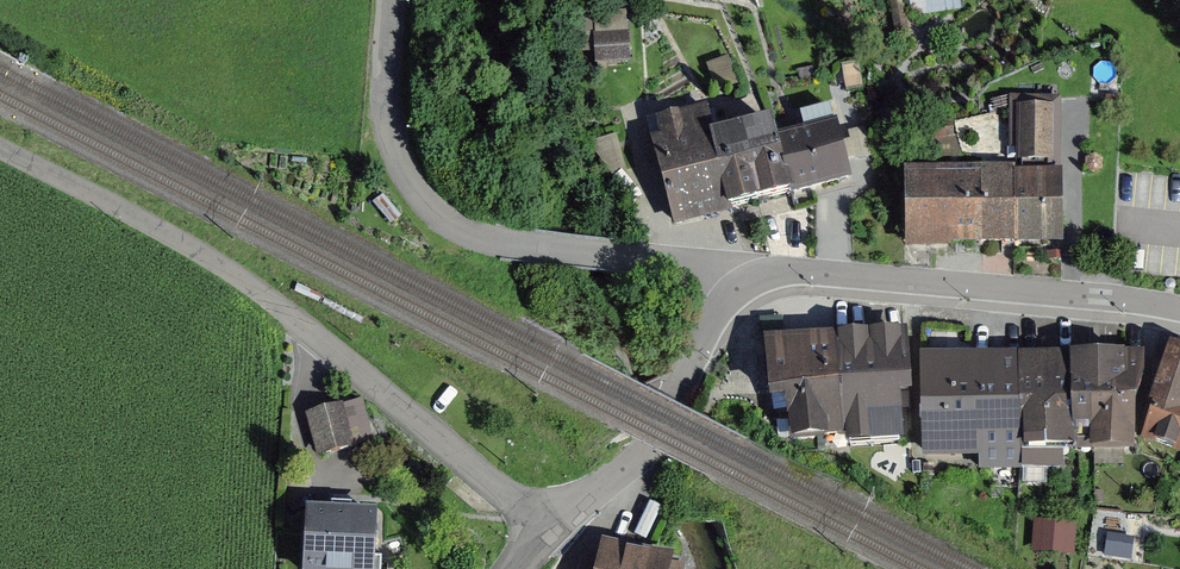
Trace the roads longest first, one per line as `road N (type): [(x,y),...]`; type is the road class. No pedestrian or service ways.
road 1 (unclassified): [(0,153),(244,281),(541,530)]
road 2 (unclassified): [(741,288),(697,265),(481,241),(441,223),(393,153),(381,115),(389,0)]
road 3 (residential): [(741,288),(781,273),(1179,312)]
road 4 (unclassified): [(541,530),(644,449),(709,324)]

